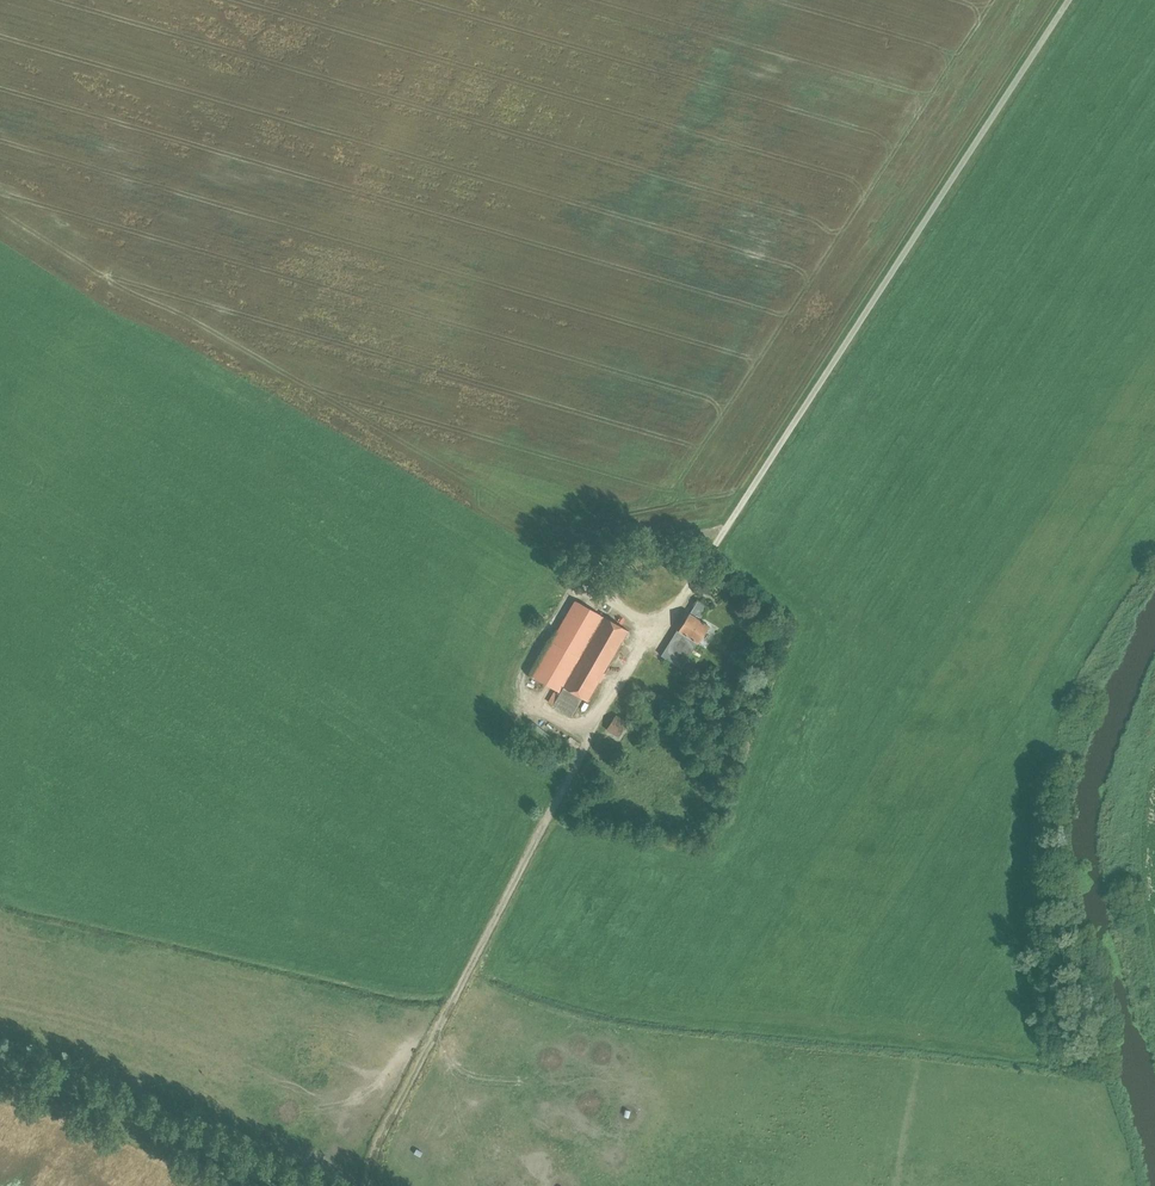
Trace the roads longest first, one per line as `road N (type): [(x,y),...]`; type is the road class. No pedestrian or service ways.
road 1 (track): [(716,543),(625,670),(377,1136),(371,1185)]

